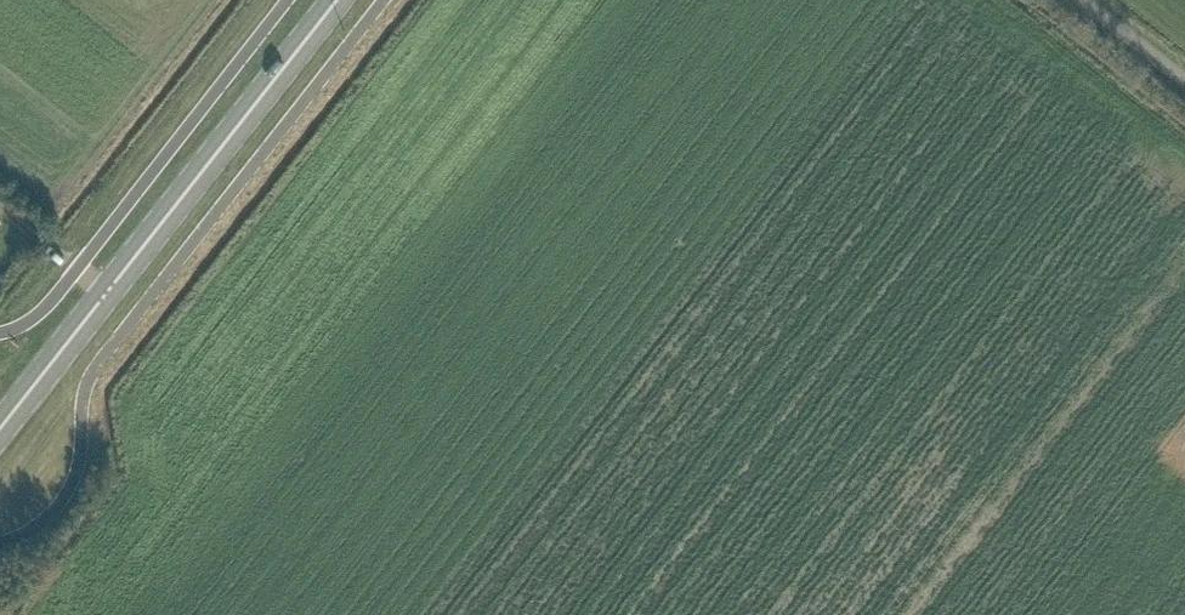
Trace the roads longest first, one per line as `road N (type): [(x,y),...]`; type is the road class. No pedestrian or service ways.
road 1 (secondary): [(0,430),(335,0)]
road 2 (unclassified): [(1184,84),(1080,0)]

